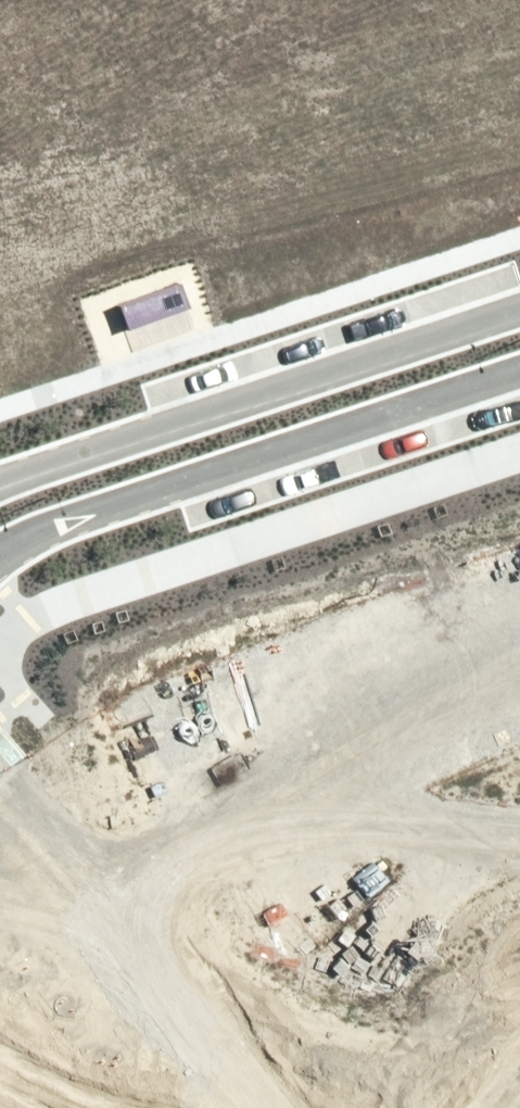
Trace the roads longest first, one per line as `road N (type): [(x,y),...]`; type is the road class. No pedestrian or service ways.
road 1 (unknown): [(0,800),(147,932),(446,1035),(485,1107)]
road 2 (residential): [(519,369),(64,524),(0,555)]
road 3 (residential): [(0,482),(519,310)]
road 4 (unknown): [(147,932),(0,1061)]

